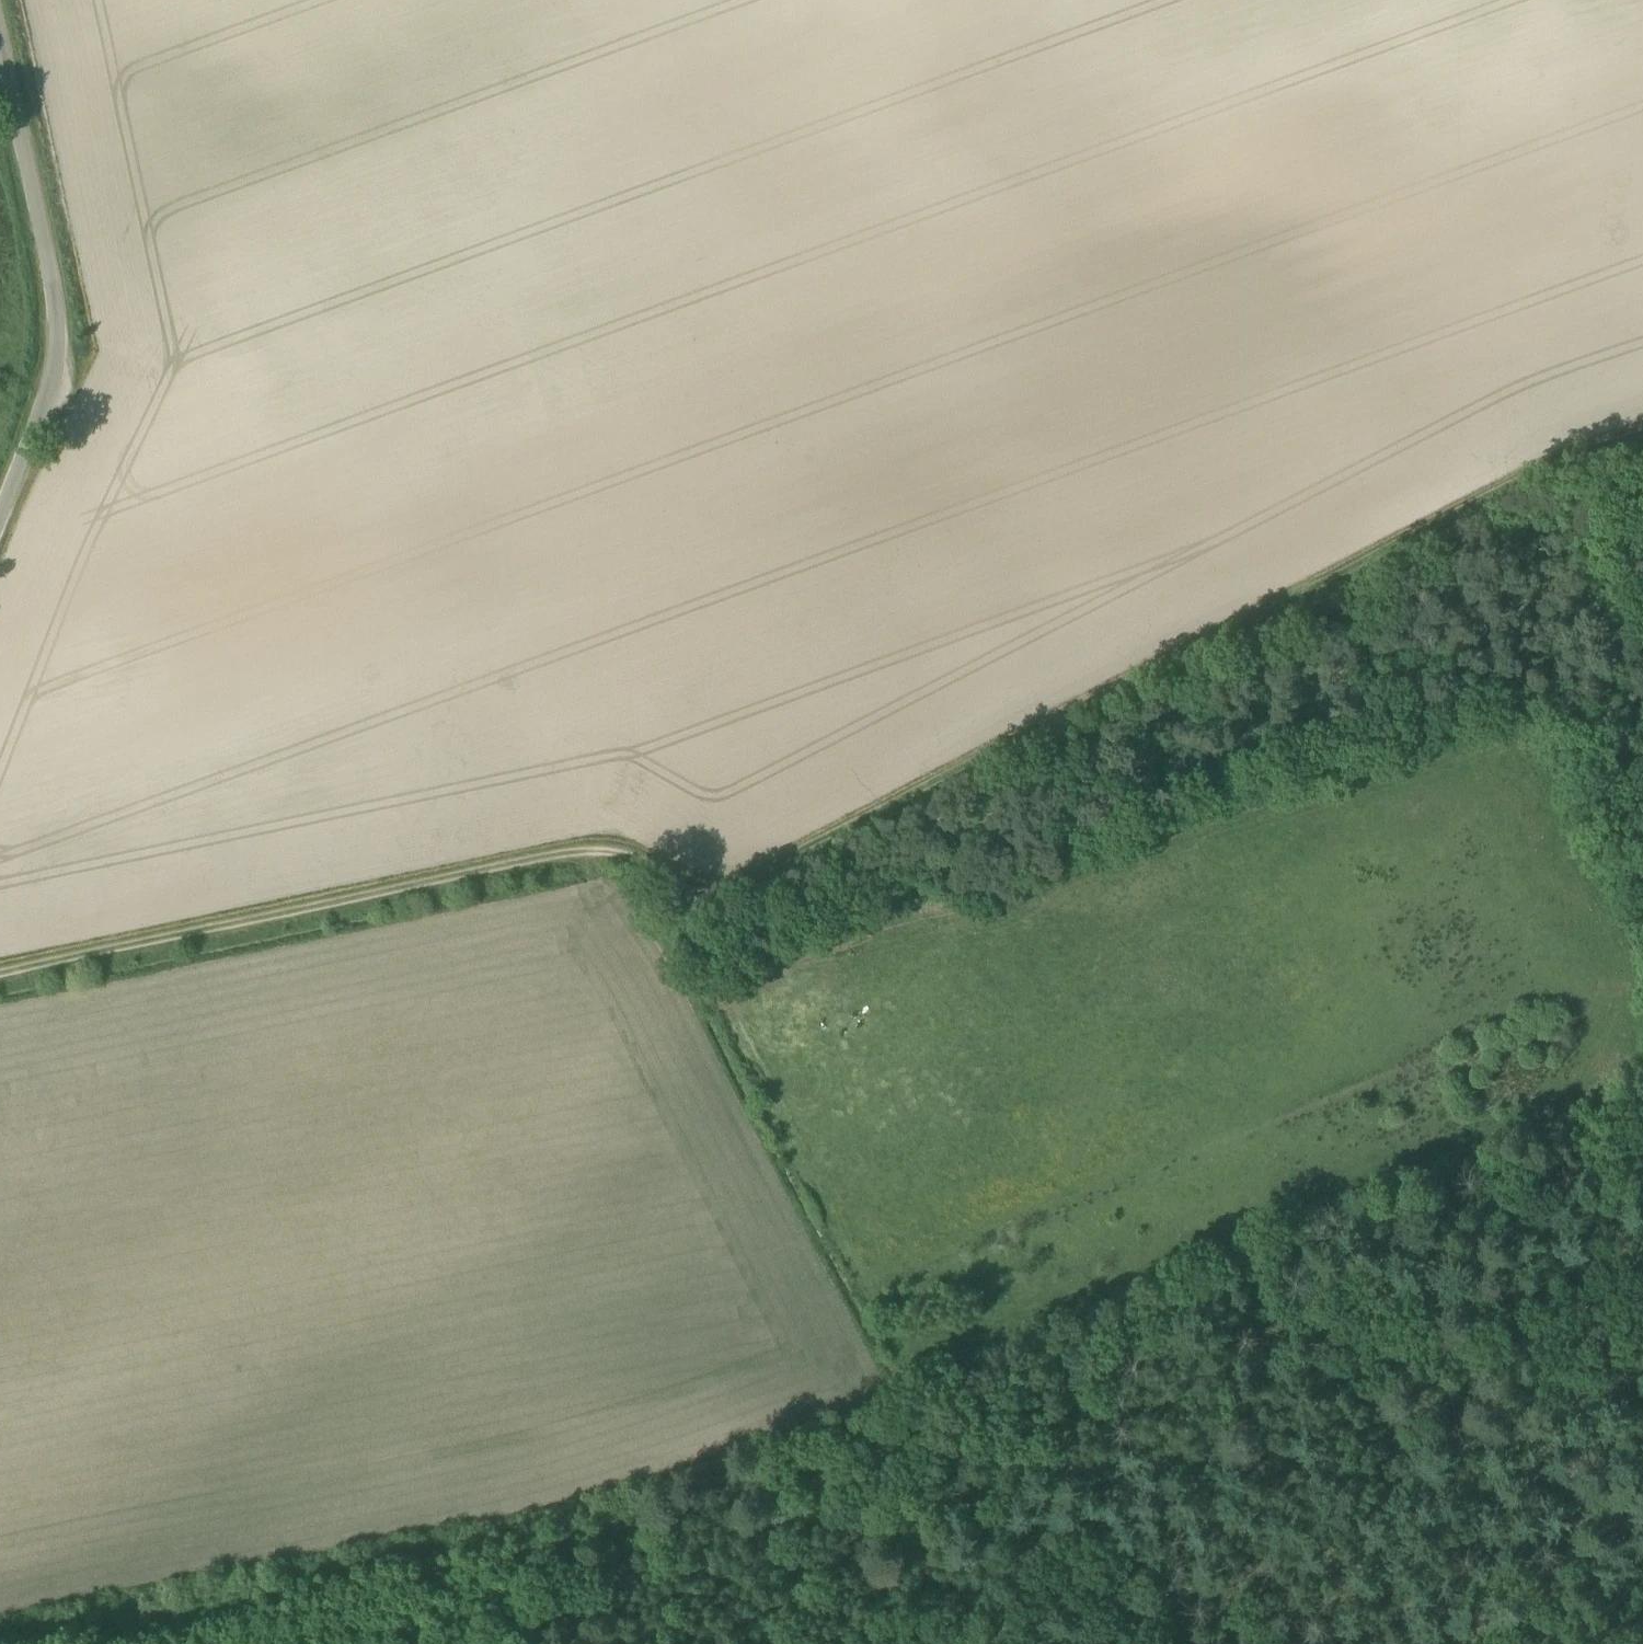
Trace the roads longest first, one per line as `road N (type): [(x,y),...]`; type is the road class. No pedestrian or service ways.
road 1 (unclassified): [(0,515),(56,355),(53,282),(0,39)]

